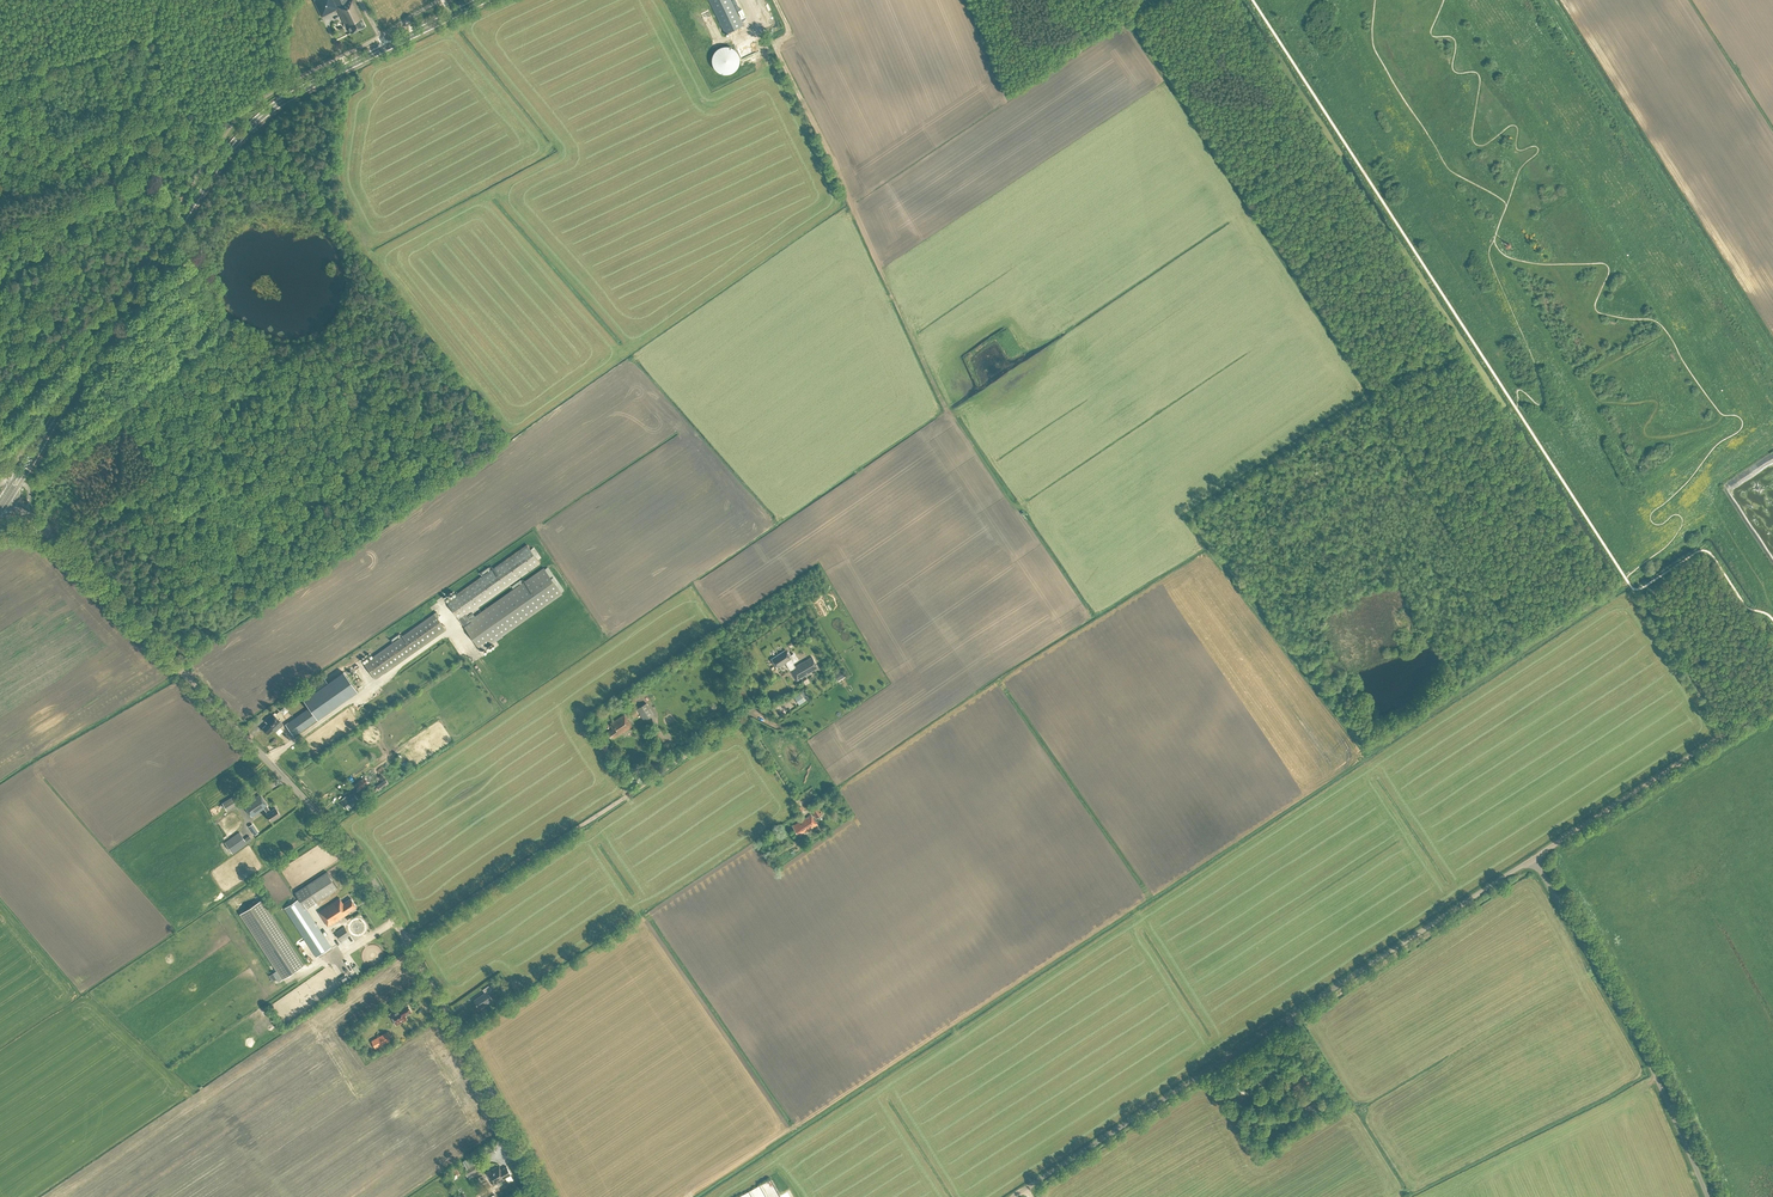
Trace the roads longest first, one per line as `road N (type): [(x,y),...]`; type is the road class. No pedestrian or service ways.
road 1 (tertiary): [(551,1196),(356,852),(10,499)]
road 2 (primary): [(51,425),(188,199),(251,125),(307,86),(481,0)]
road 3 (unclassified): [(1011,1196),(1534,858)]
road 4 (track): [(407,939),(737,721),(747,723),(804,810)]
road 5 (unclassified): [(1709,1196),(1647,1057),(1534,858)]
road 6 (unclassified): [(1534,858),(1772,703)]
road 7 (track): [(0,232),(136,165)]

